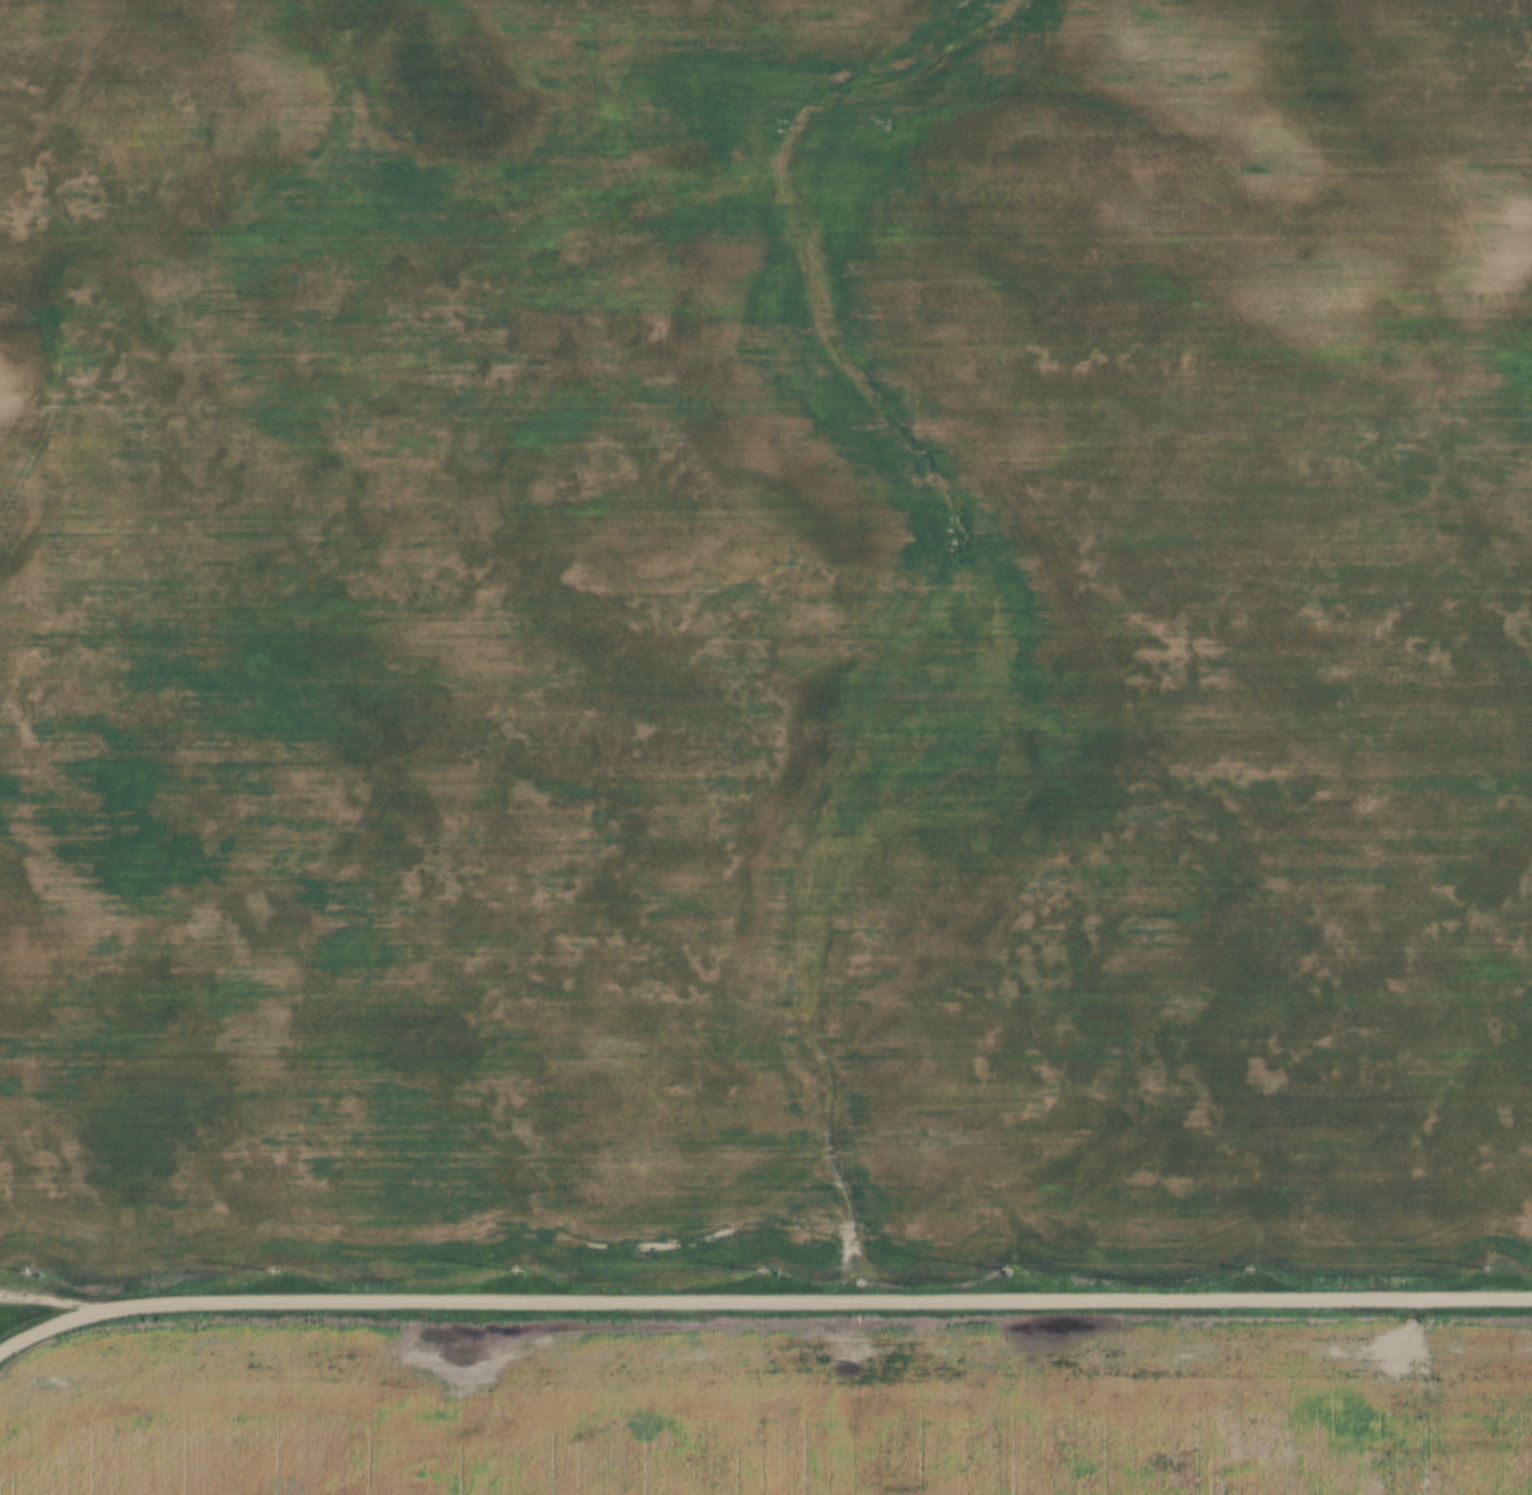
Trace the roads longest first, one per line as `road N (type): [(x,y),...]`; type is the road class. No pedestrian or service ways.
road 1 (residential): [(108,1309),(314,1300),(1531,1298)]

